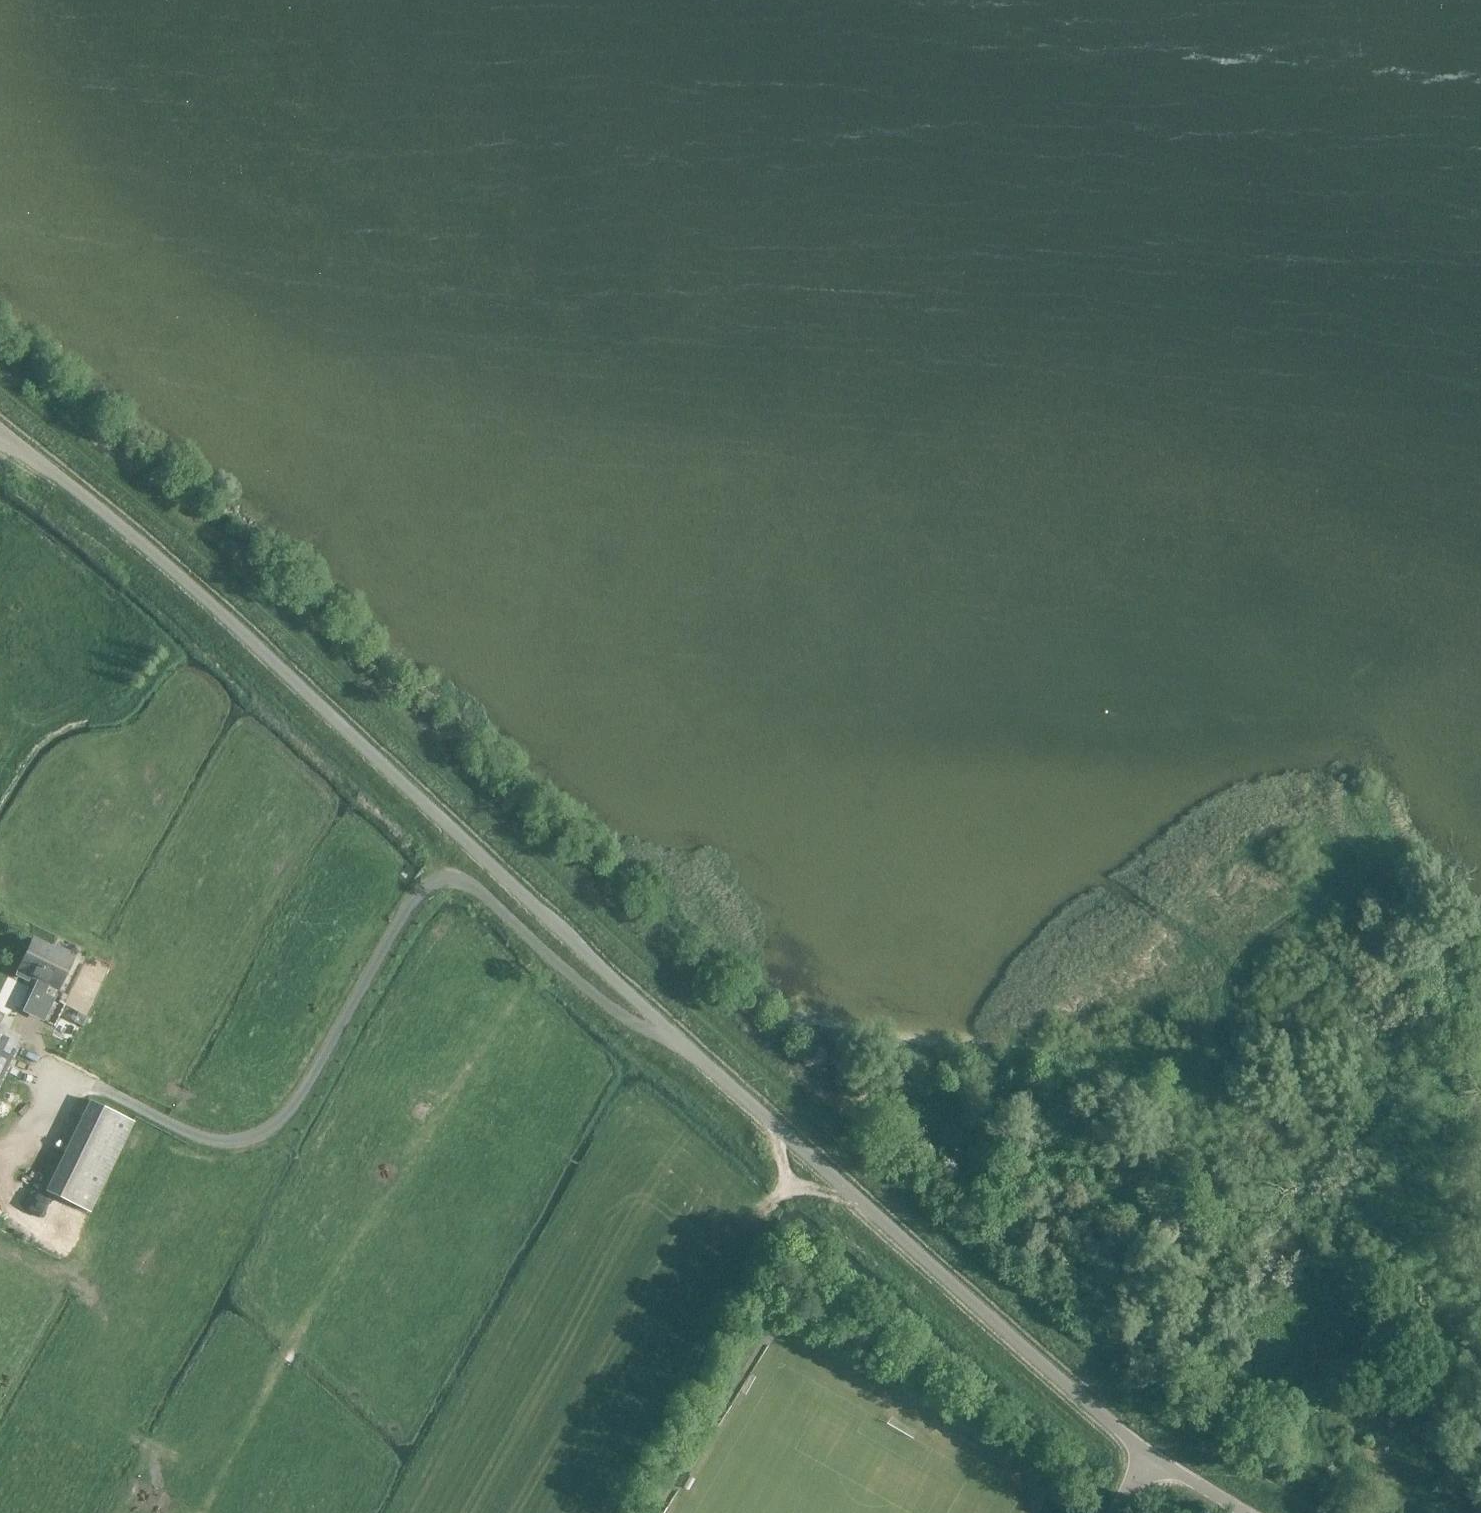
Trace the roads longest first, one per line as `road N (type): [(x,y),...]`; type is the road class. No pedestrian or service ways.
road 1 (unclassified): [(1236,1512),(1152,1458),(923,1266),(140,542),(0,429)]

